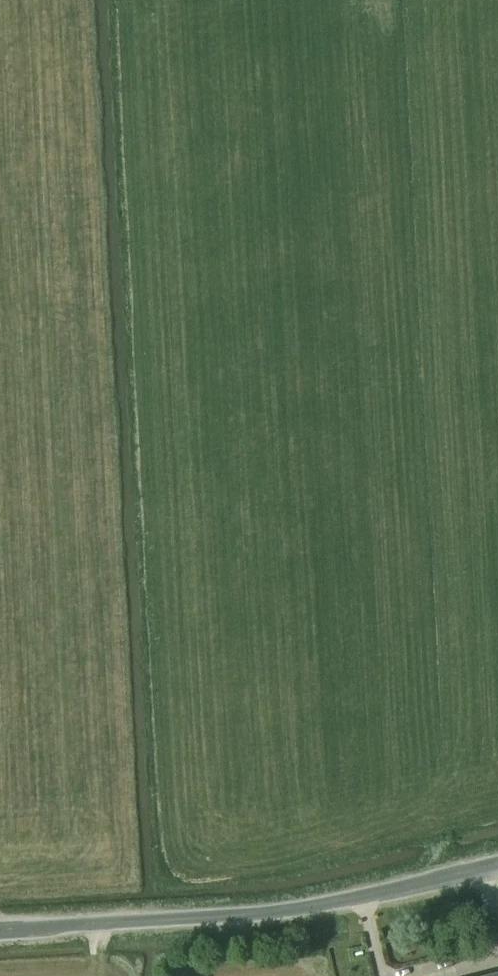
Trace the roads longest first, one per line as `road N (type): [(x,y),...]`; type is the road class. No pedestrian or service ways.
road 1 (unclassified): [(0,931),(282,913),(497,862)]

